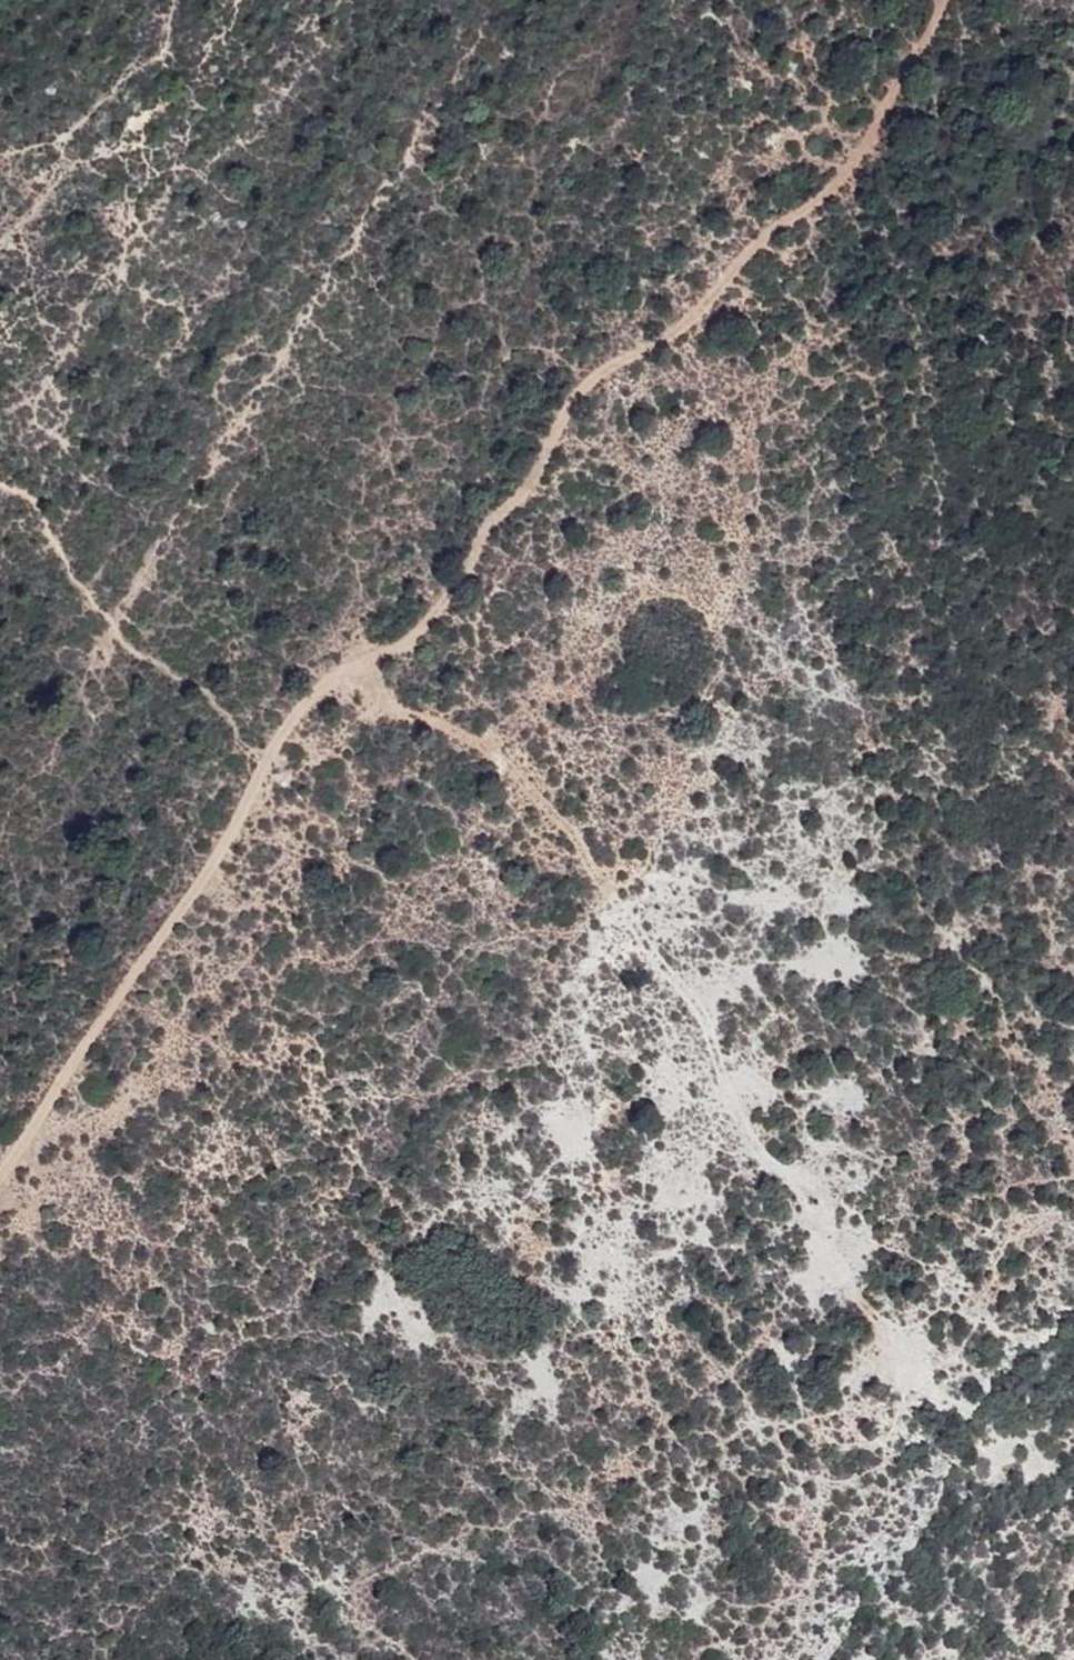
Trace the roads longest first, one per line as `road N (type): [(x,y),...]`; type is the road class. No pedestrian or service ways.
road 1 (track): [(0,1182),(101,1018),(203,881),(311,697),(421,634),(465,581),(495,522),(536,474),(584,395),(617,365),(675,335),(780,226),(850,177),(946,0)]

